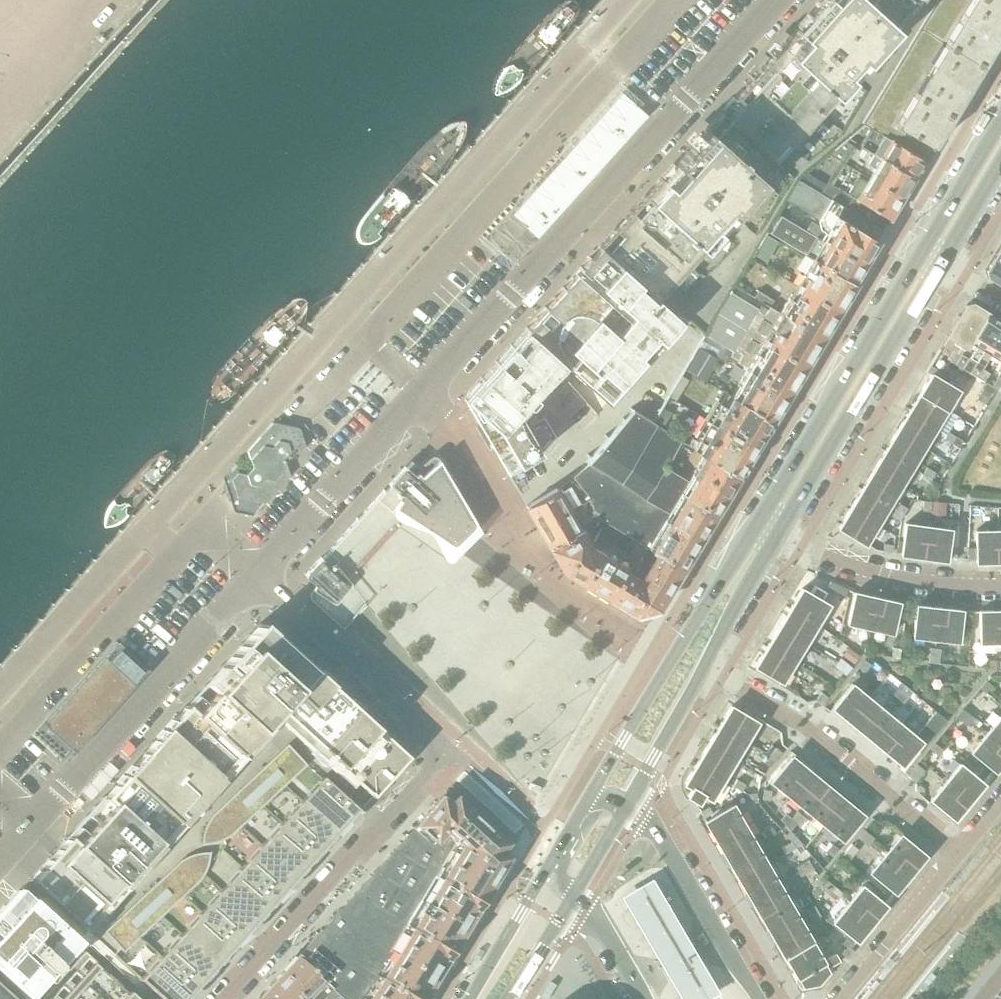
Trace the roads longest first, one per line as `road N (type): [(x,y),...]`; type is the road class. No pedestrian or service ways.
road 1 (residential): [(226,998),(446,755),(257,575)]
road 2 (residential): [(426,395),(781,0)]
road 3 (residential): [(0,858),(257,575)]
road 4 (secondary): [(761,519),(594,797)]
road 5 (residential): [(960,853),(801,724),(707,664)]
road 6 (secondary): [(781,532),(942,269)]
road 7 (secondary): [(921,256),(761,519)]
road 8 (residential): [(257,575),(426,395)]
road 9 (tertiary): [(756,998),(660,834),(627,802)]
road 10 (residential): [(781,532),(886,574),(1000,586)]
road 11 (residential): [(960,853),(837,998)]
road 12 (secondary): [(558,858),(472,998)]
road 13 (secondary): [(627,802),(707,664)]
road 14 (secondary): [(1000,120),(921,256)]
road 15 (secondary): [(707,664),(781,532)]
road 16 (residential): [(506,518),(426,395)]
road 17 (tertiary): [(571,895),(642,998)]
road 18 (unclassified): [(80,0),(0,94)]
road 19 (secondary): [(507,998),(571,895)]

